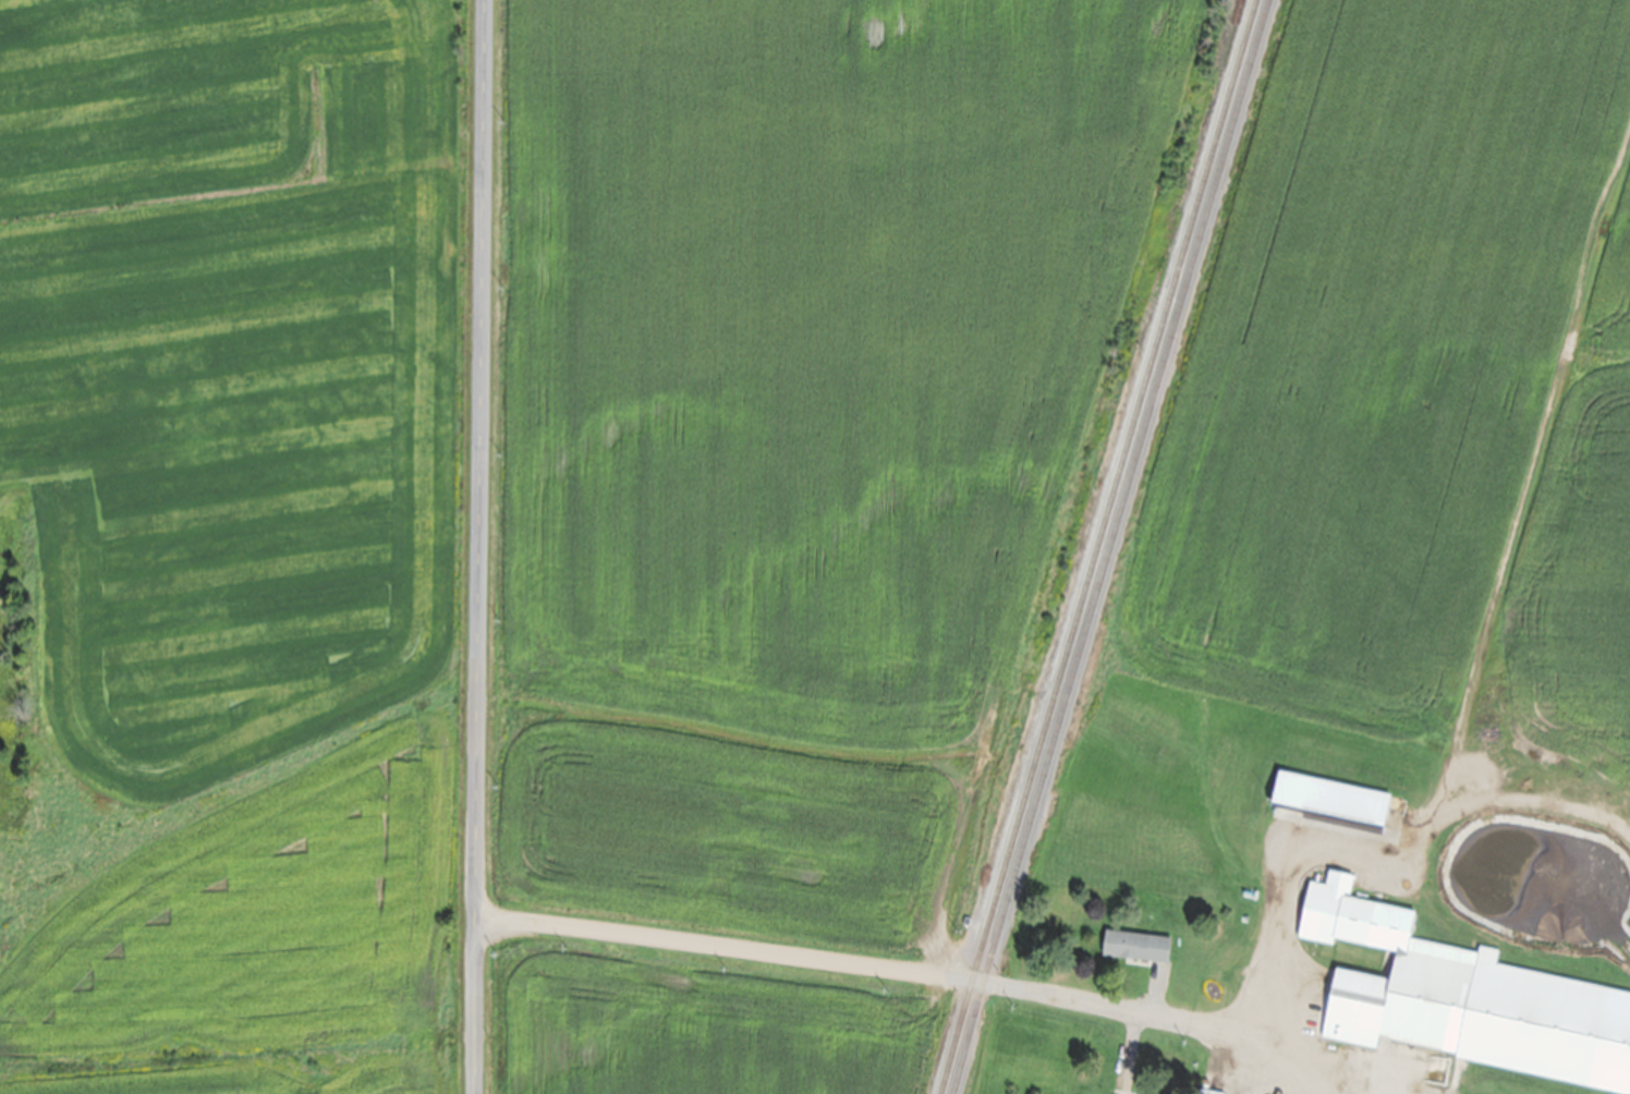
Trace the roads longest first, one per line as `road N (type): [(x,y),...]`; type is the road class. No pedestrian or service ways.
road 1 (tertiary): [(473,1093),(484,0)]
road 2 (residential): [(473,920),(668,935),(914,969),(1208,1026)]

